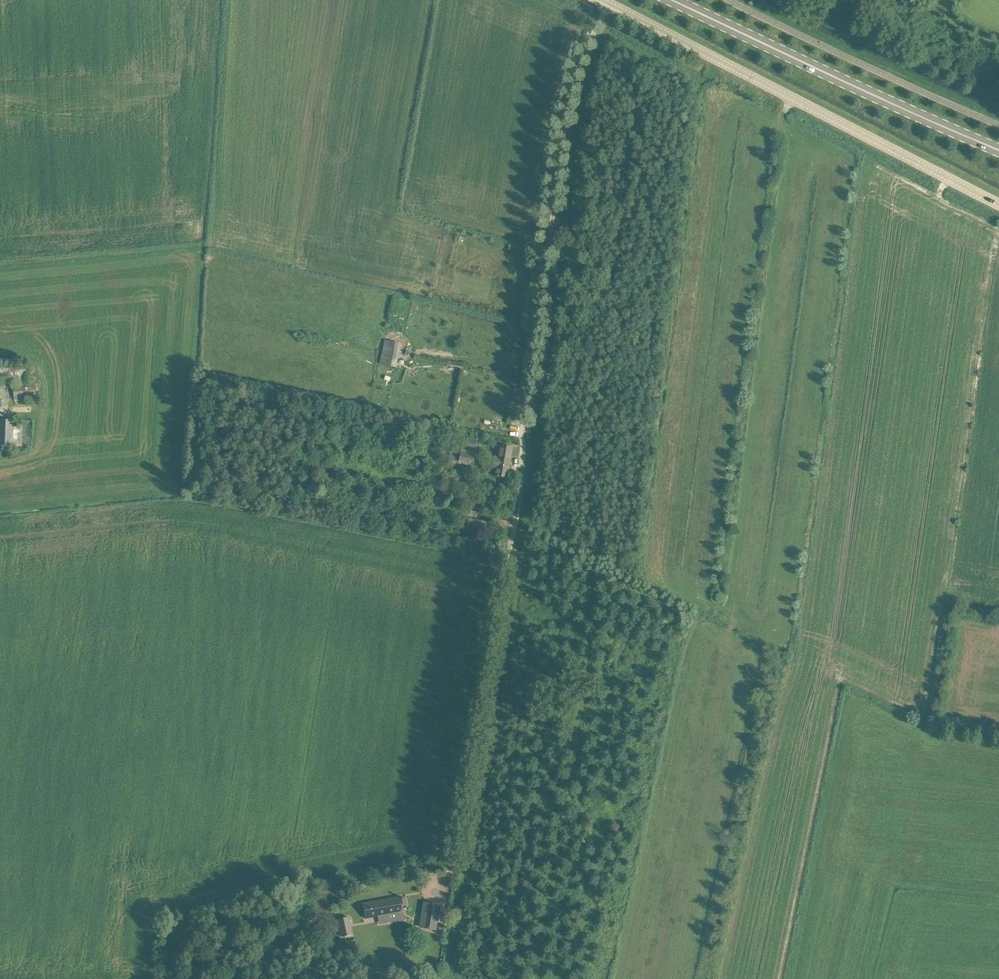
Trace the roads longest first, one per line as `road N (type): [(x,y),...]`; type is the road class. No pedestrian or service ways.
road 1 (track): [(606,3),(569,104),(519,453)]
road 2 (unclassified): [(998,204),(598,0)]
road 3 (secondary): [(998,148),(673,0)]

